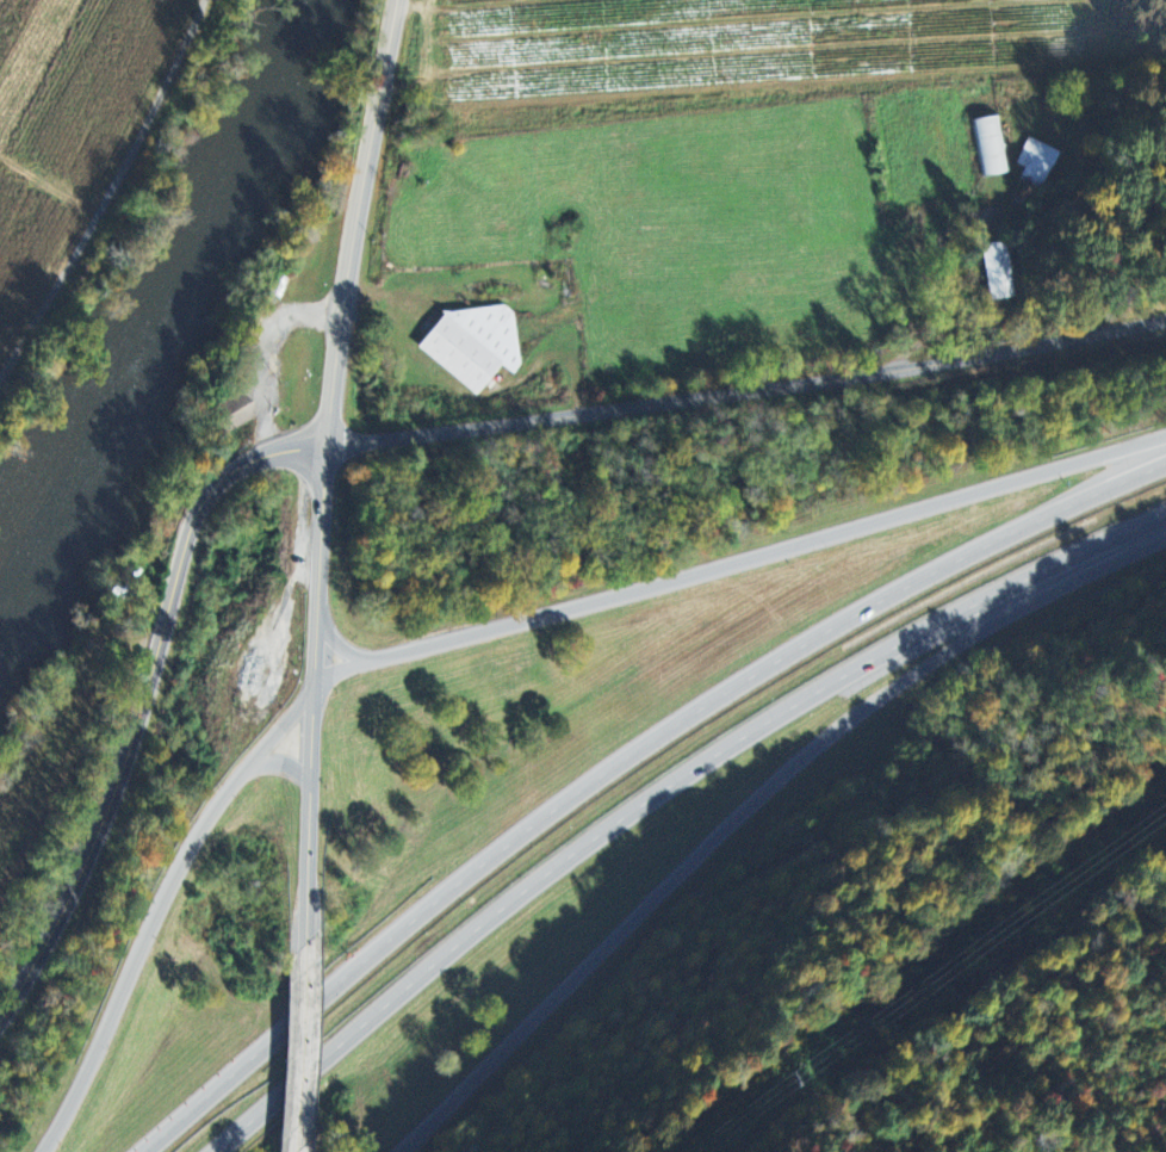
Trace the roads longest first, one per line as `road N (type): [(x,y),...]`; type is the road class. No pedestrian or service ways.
road 1 (motorway): [(1165,465),(925,577),(625,757),(432,904),(143,1151)]
road 2 (motorway): [(218,1151),(591,838),(883,652),(1165,516)]
road 3 (motorway): [(410,1151),(826,739),(991,624),(1165,537)]
road 4 (tertiary): [(304,944),(330,446),(365,181),(399,0)]
road 5 (motorway): [(1165,439),(316,677)]
road 6 (residential): [(330,446),(888,374),(1165,321)]
road 7 (tertiary): [(0,1021),(68,903),(114,795),(205,498),(241,464),(330,446)]
road 8 (motorway): [(315,688),(191,842),(45,1151)]
road 9 (tertiary): [(298,1150),(304,944)]

